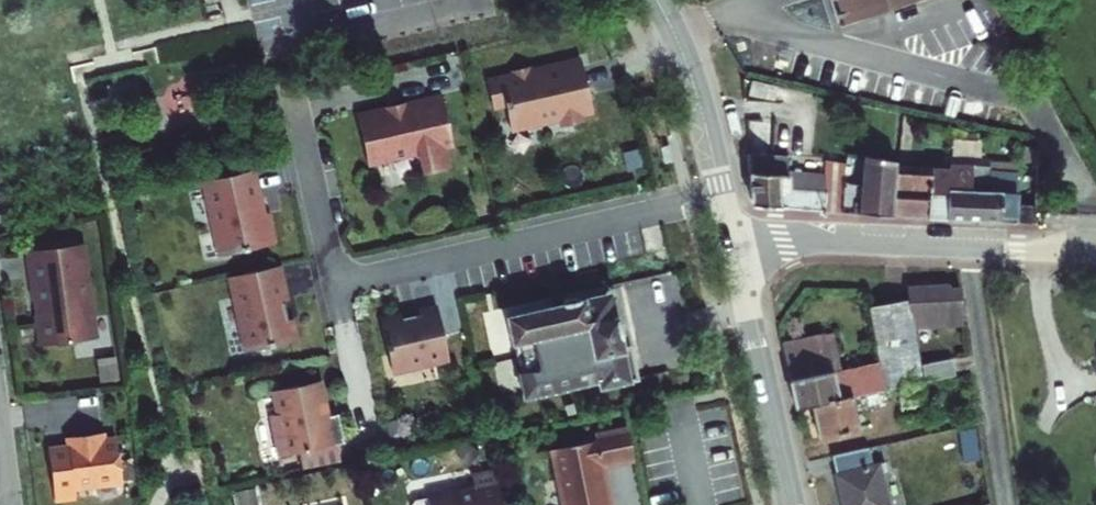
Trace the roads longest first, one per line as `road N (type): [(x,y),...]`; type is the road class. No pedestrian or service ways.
road 1 (residential): [(292,101),(328,257),(351,278),(373,279),(723,198)]
road 2 (tertiary): [(732,238),(1095,252)]
road 3 (secondary): [(732,238),(789,504)]
road 4 (secondary): [(723,198),(689,69),(656,0)]

